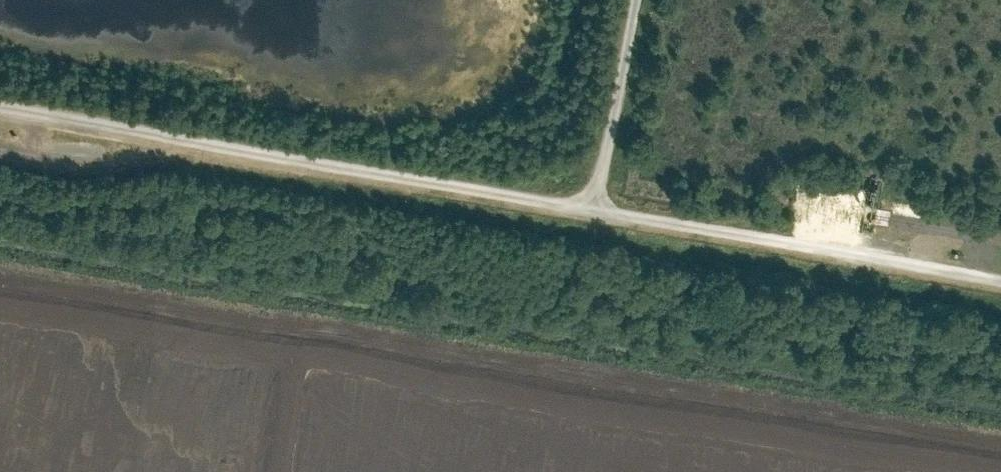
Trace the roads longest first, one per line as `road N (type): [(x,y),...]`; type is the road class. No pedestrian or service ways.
road 1 (track): [(1000,272),(0,103)]
road 2 (track): [(597,206),(637,0)]
road 3 (track): [(154,128),(103,142),(0,143)]

